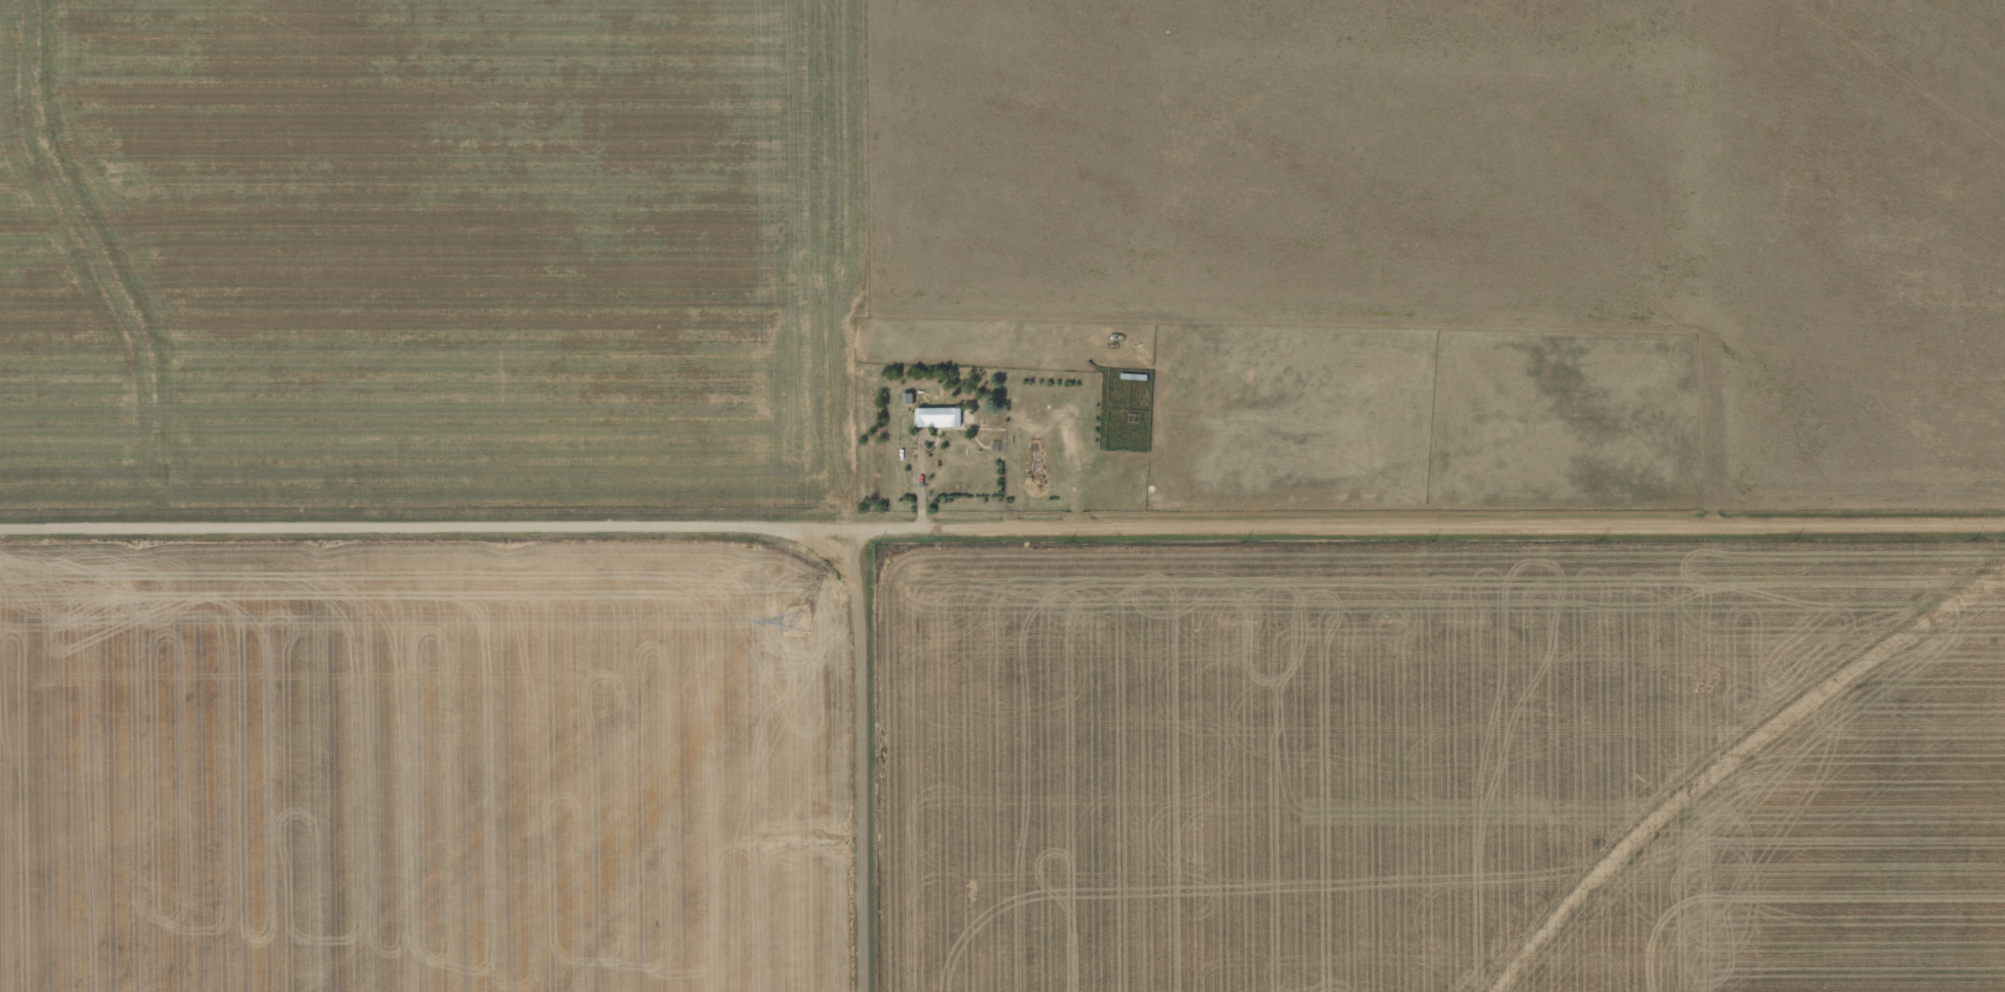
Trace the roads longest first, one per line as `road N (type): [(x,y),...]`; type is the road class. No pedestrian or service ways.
road 1 (residential): [(0,525),(2004,523)]
road 2 (residential): [(868,991),(862,525)]

